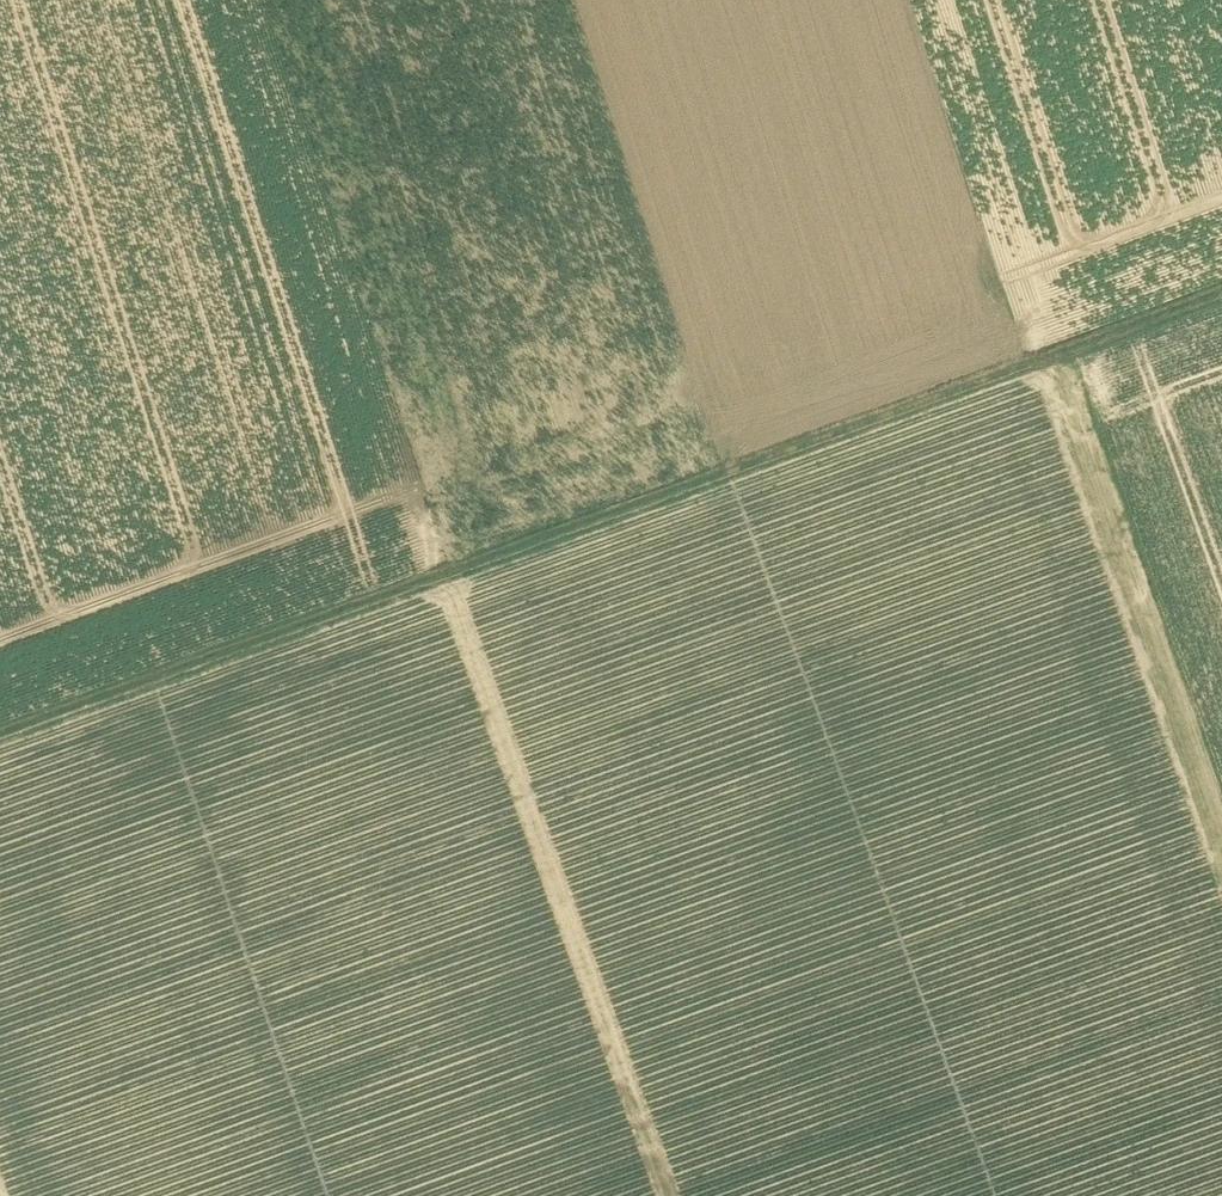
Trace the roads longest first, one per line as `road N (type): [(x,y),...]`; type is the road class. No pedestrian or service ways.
road 1 (track): [(0,761),(1221,314)]

